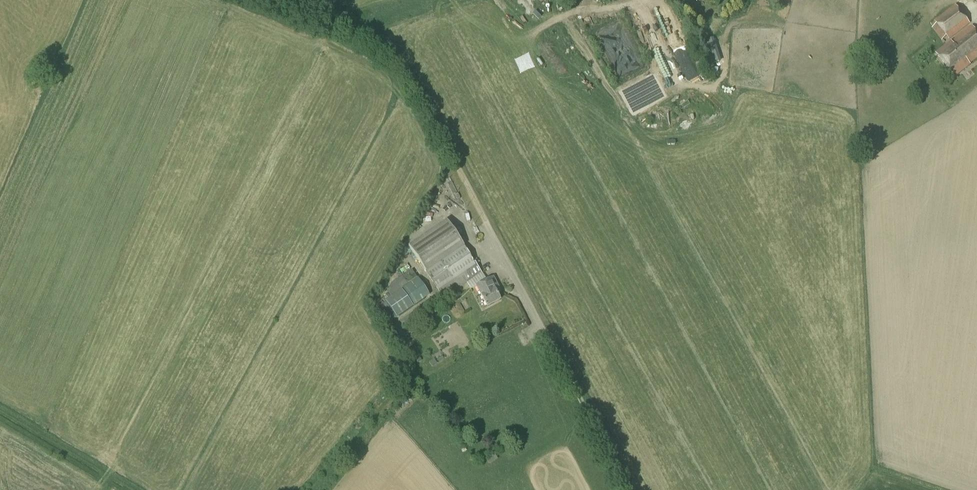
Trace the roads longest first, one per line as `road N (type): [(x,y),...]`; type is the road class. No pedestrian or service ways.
road 1 (unclassified): [(263,0),(364,42),(405,75),(631,489)]

